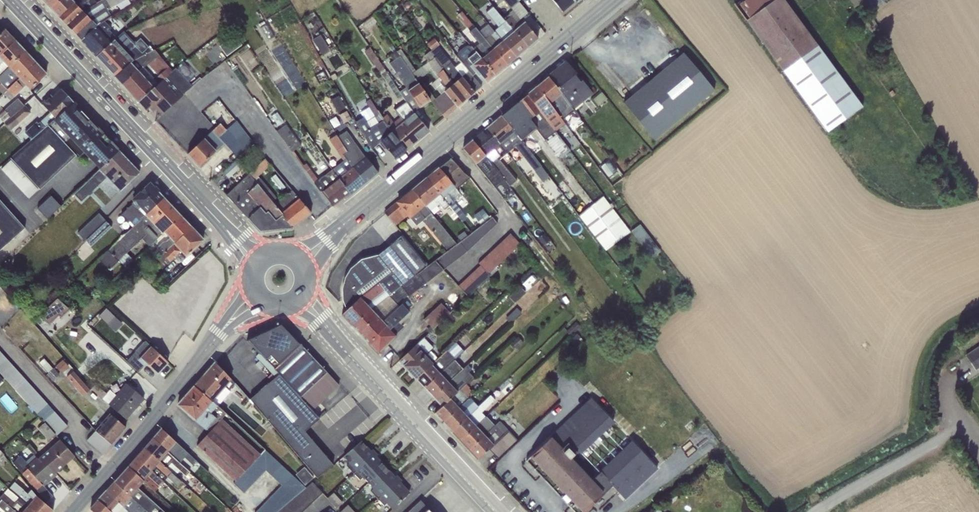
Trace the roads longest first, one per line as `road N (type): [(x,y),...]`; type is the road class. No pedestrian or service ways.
road 1 (secondary): [(613,0),(302,261)]
road 2 (secondary): [(220,223),(11,0)]
road 3 (secondary): [(495,511),(338,340)]
road 4 (secondary): [(69,511),(220,335)]
road 5 (unclassified): [(813,511),(939,438)]

